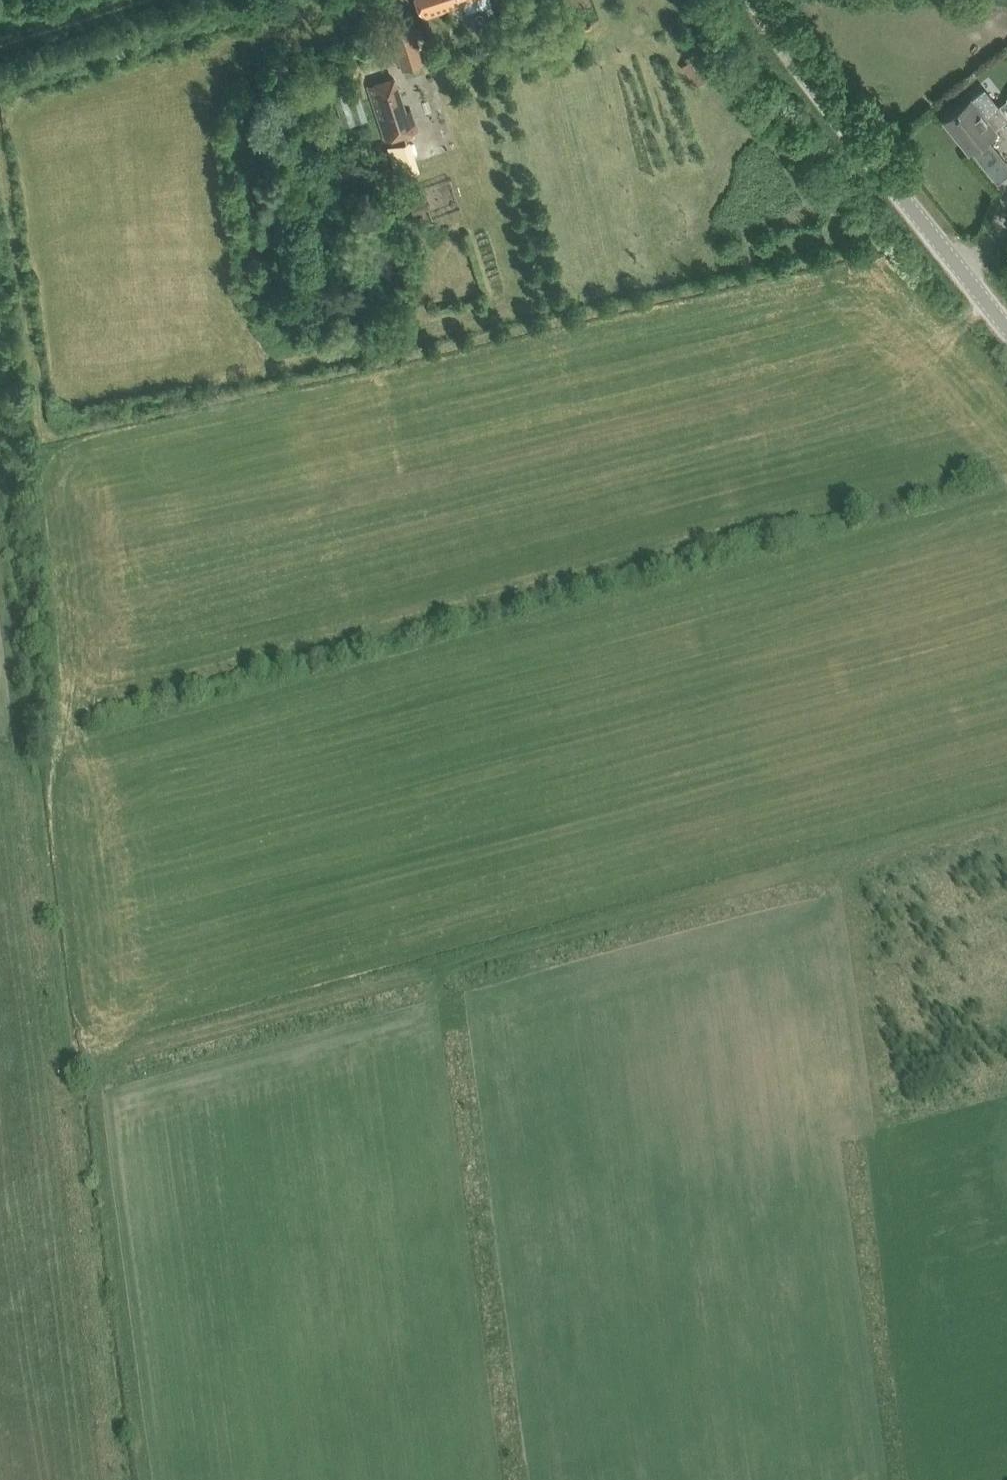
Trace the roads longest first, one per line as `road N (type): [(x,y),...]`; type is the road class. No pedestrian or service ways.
road 1 (tertiary): [(1006,326),(754,0)]
road 2 (track): [(0,40),(128,0)]

